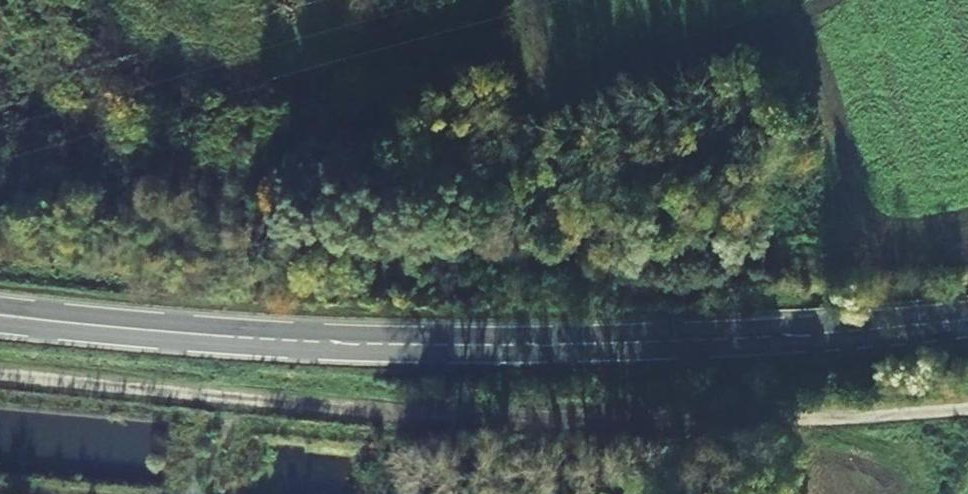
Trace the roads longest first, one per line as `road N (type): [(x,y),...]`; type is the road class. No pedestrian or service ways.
road 1 (track): [(0,378),(505,427),(967,412)]
road 2 (secondary): [(0,313),(255,339),(421,344),(777,335),(967,320)]

